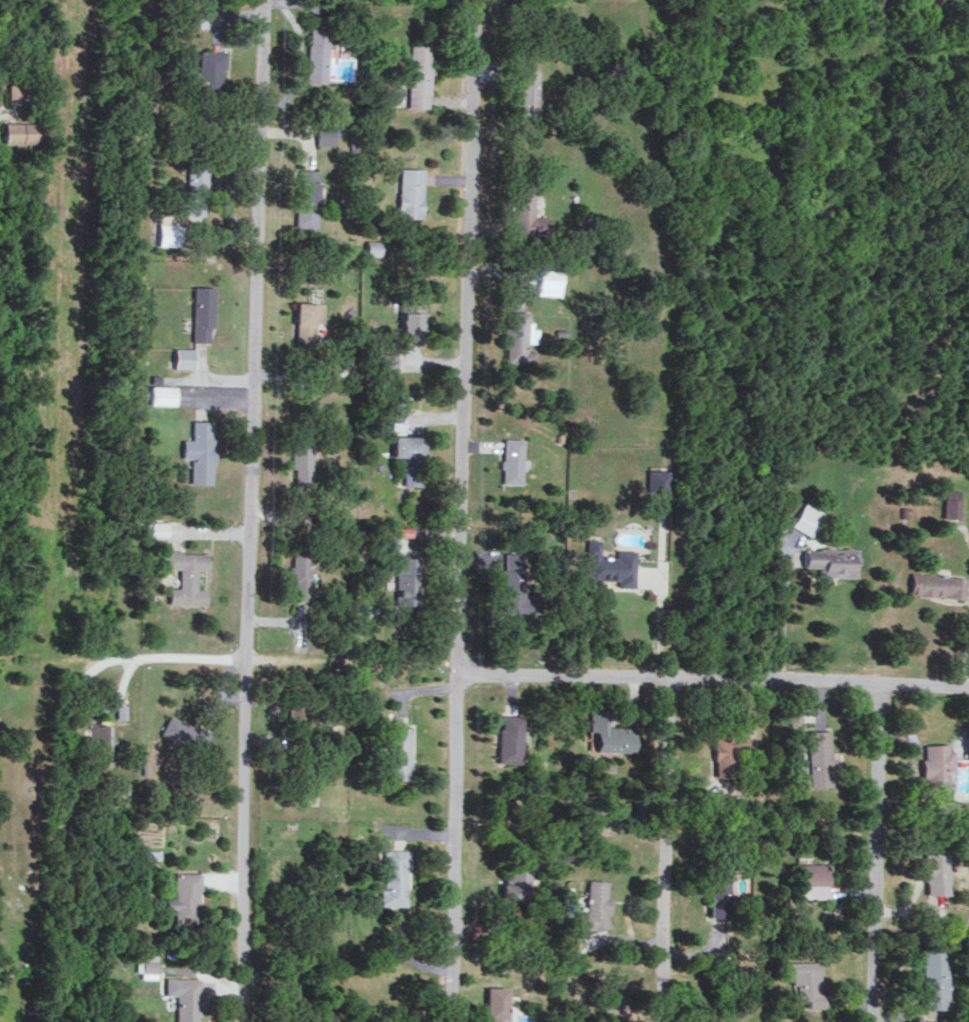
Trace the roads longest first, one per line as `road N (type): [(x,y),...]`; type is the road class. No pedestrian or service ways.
road 1 (residential): [(475,0),(449,1021)]
road 2 (residential): [(265,0),(240,1021)]
road 3 (residential): [(457,672),(968,684)]
road 4 (residential): [(666,677),(661,1021)]
road 5 (residential): [(878,680),(872,1021)]
road 6 (residential): [(247,664),(161,658),(140,658),(115,659),(85,675),(91,696),(113,702),(140,658)]

